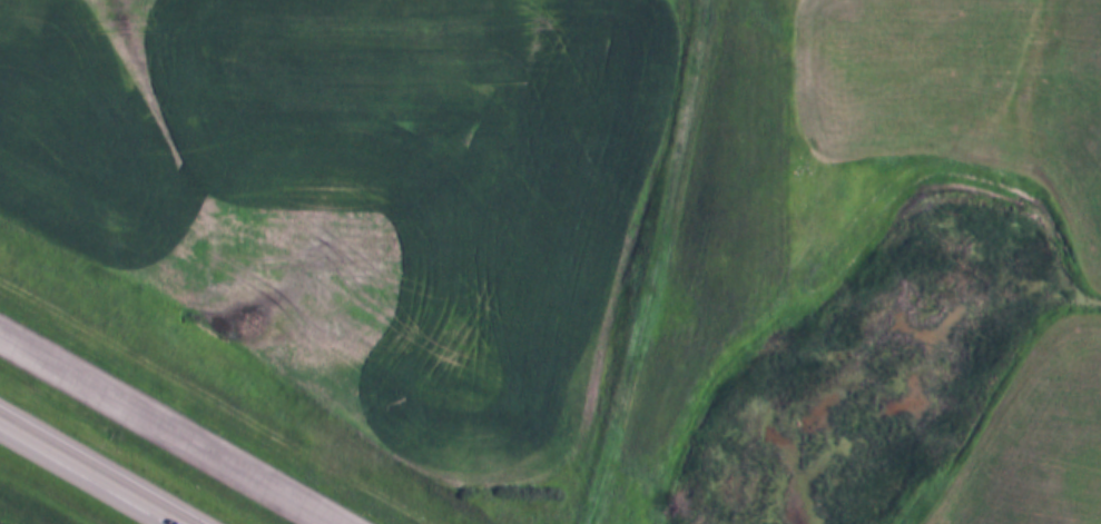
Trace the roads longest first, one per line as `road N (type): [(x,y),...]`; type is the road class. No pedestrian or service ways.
road 1 (track): [(705,0),(592,523)]
road 2 (trunk): [(320,523),(0,340)]
road 3 (trunk): [(0,417),(189,523)]

